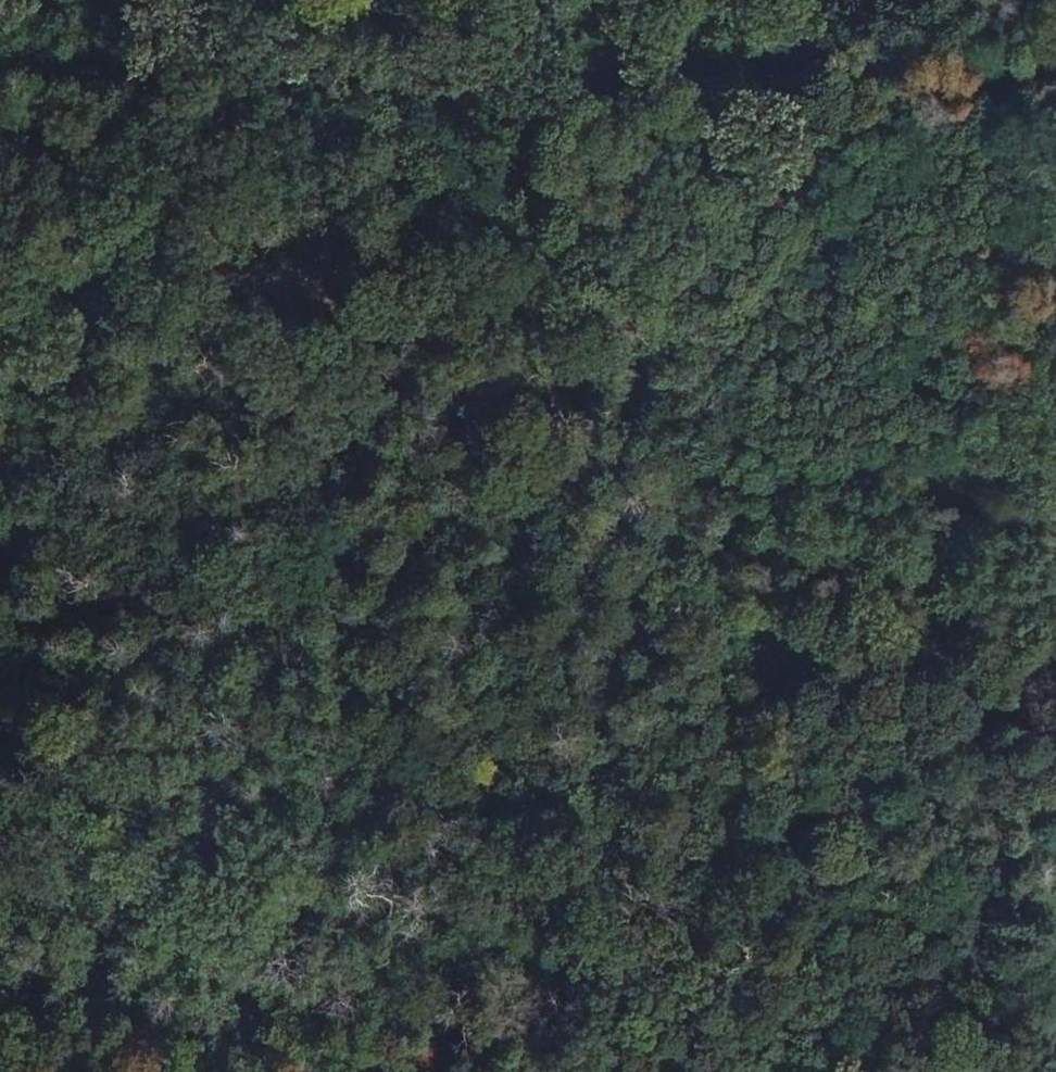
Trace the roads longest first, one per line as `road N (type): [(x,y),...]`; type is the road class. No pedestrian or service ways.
road 1 (track): [(1055,68),(984,53),(0,55)]

